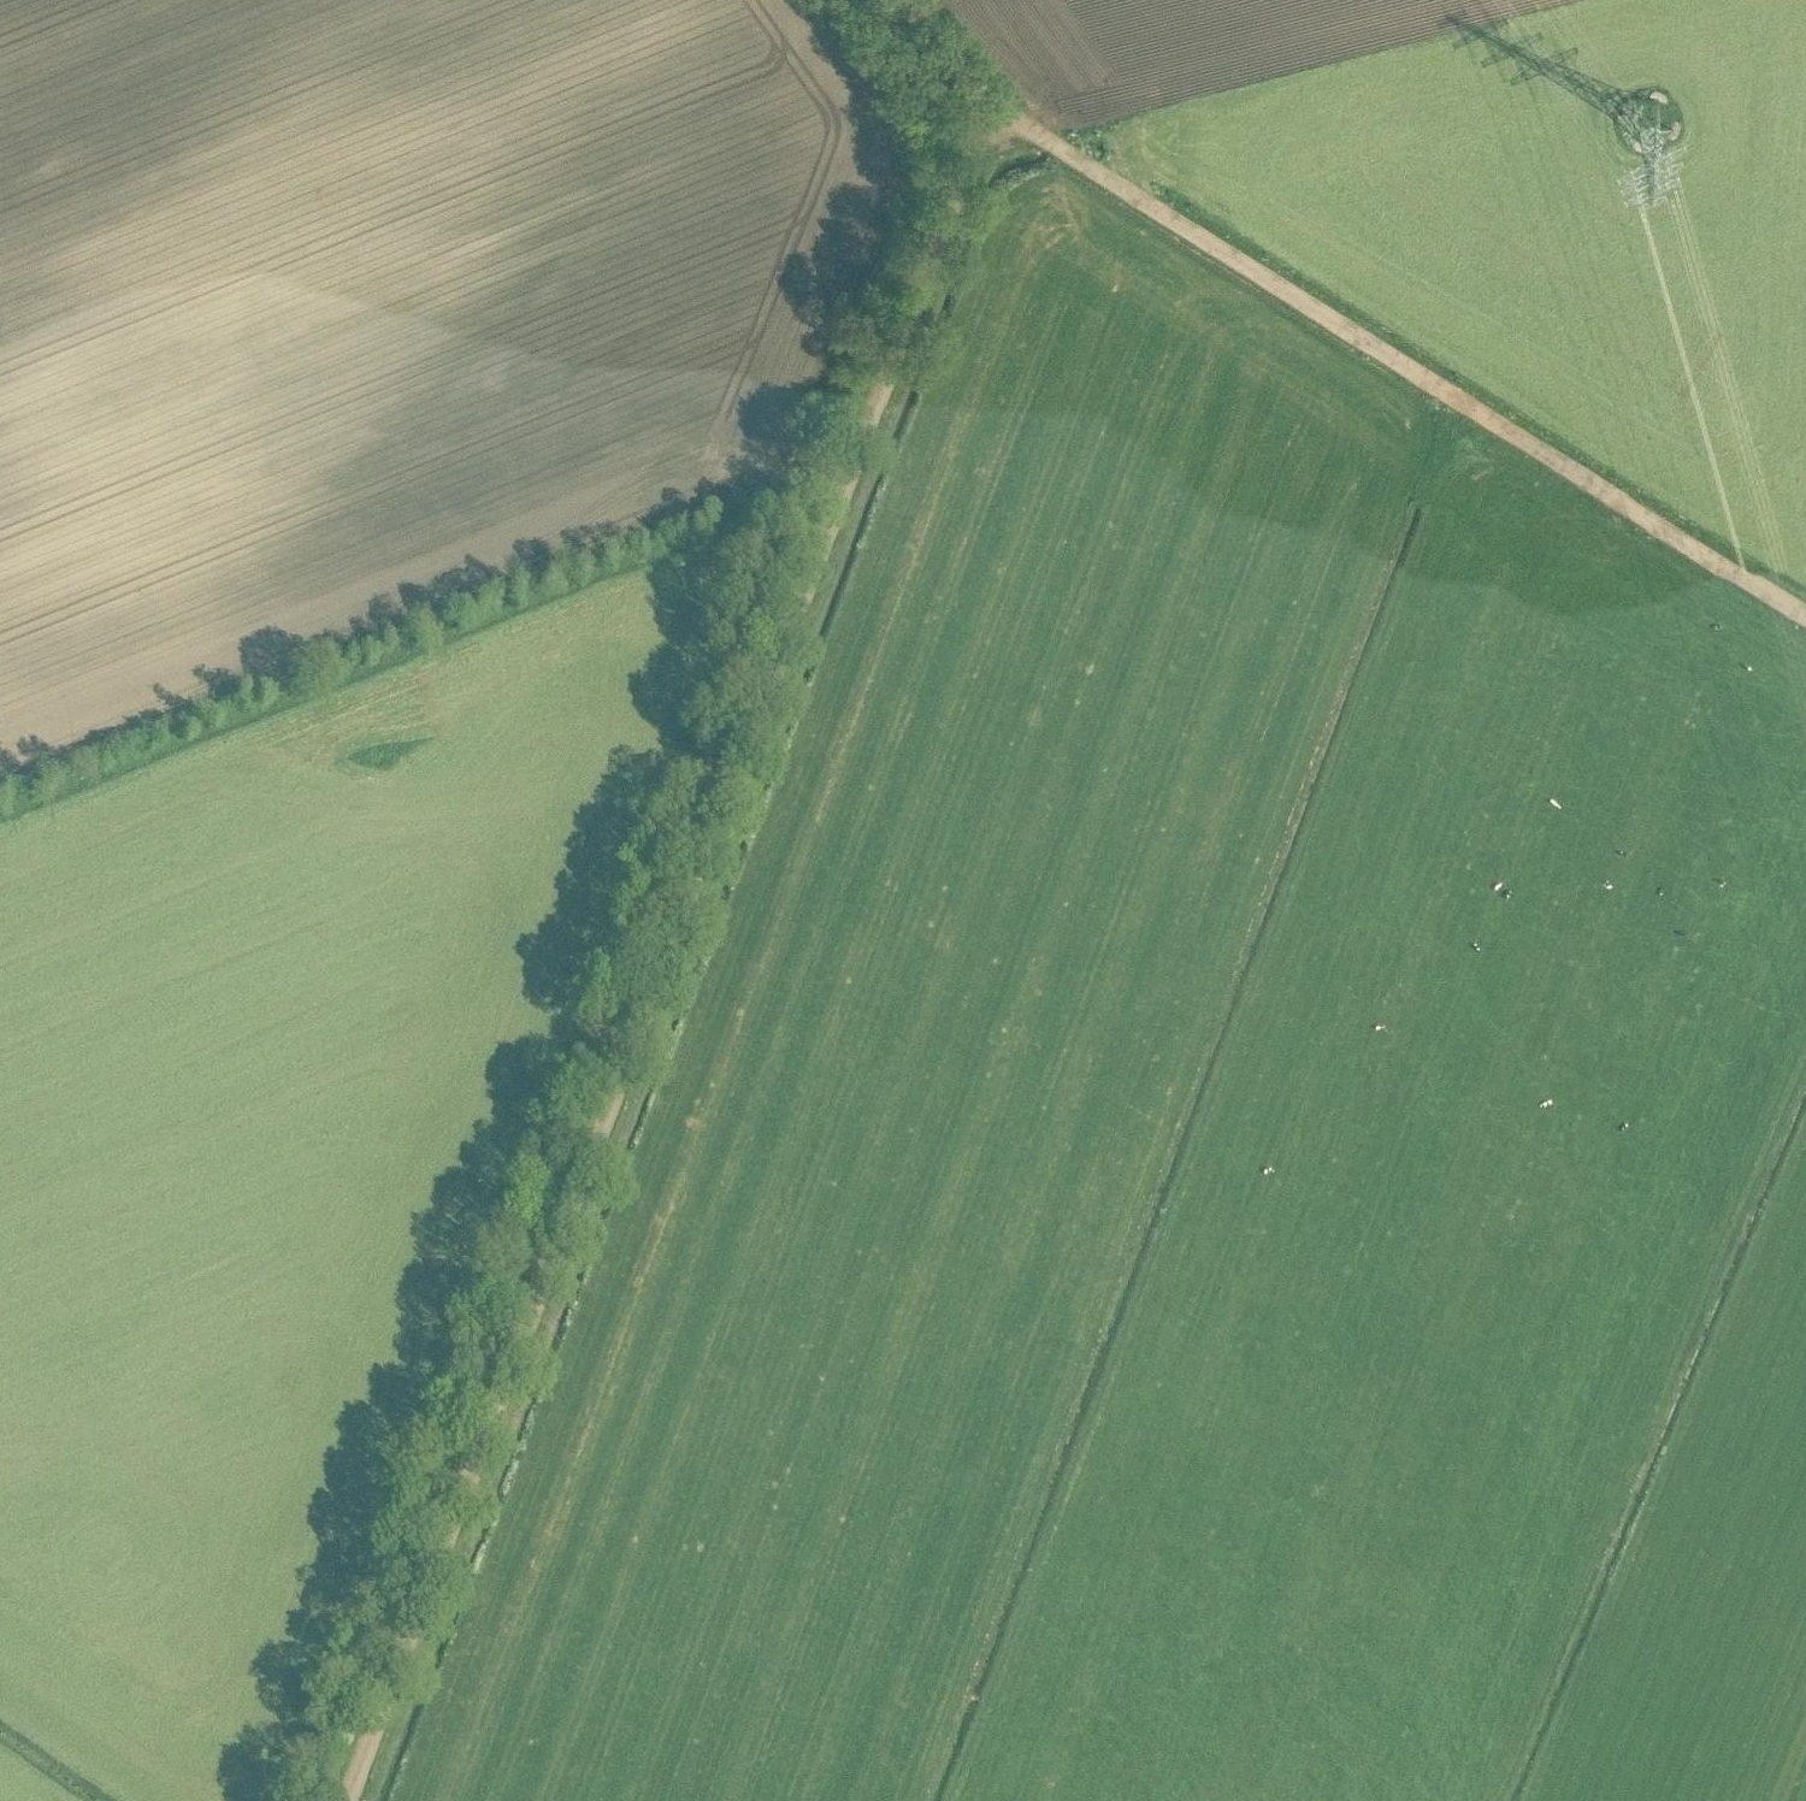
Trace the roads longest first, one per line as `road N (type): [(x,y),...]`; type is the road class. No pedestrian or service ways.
road 1 (track): [(345,1800),(990,104)]
road 2 (track): [(990,104),(1805,620)]
road 3 (track): [(990,104),(916,0)]

